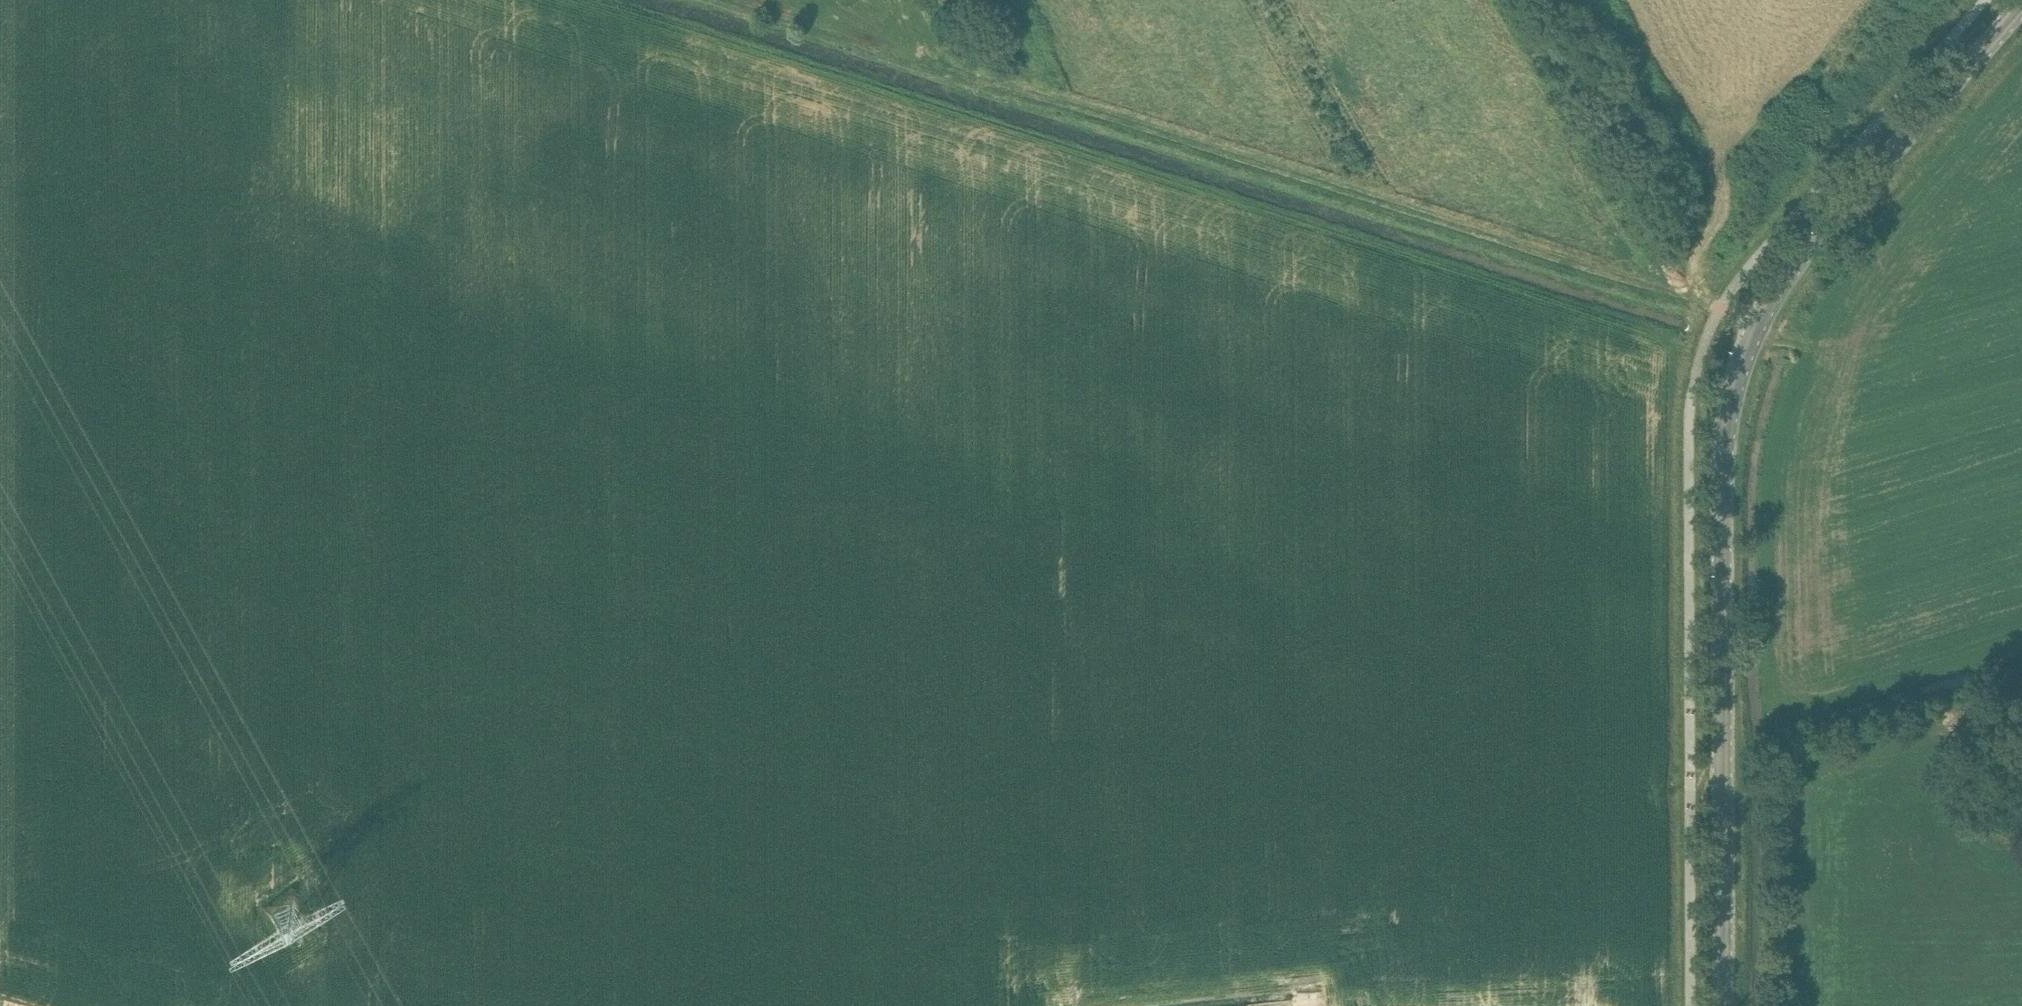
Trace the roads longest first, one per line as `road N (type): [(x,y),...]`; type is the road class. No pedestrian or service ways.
road 1 (tertiary): [(1721,1005),(1720,465),(1731,389),(1749,332),(1789,273),(2021,5)]
road 2 (track): [(1749,332),(999,83)]

